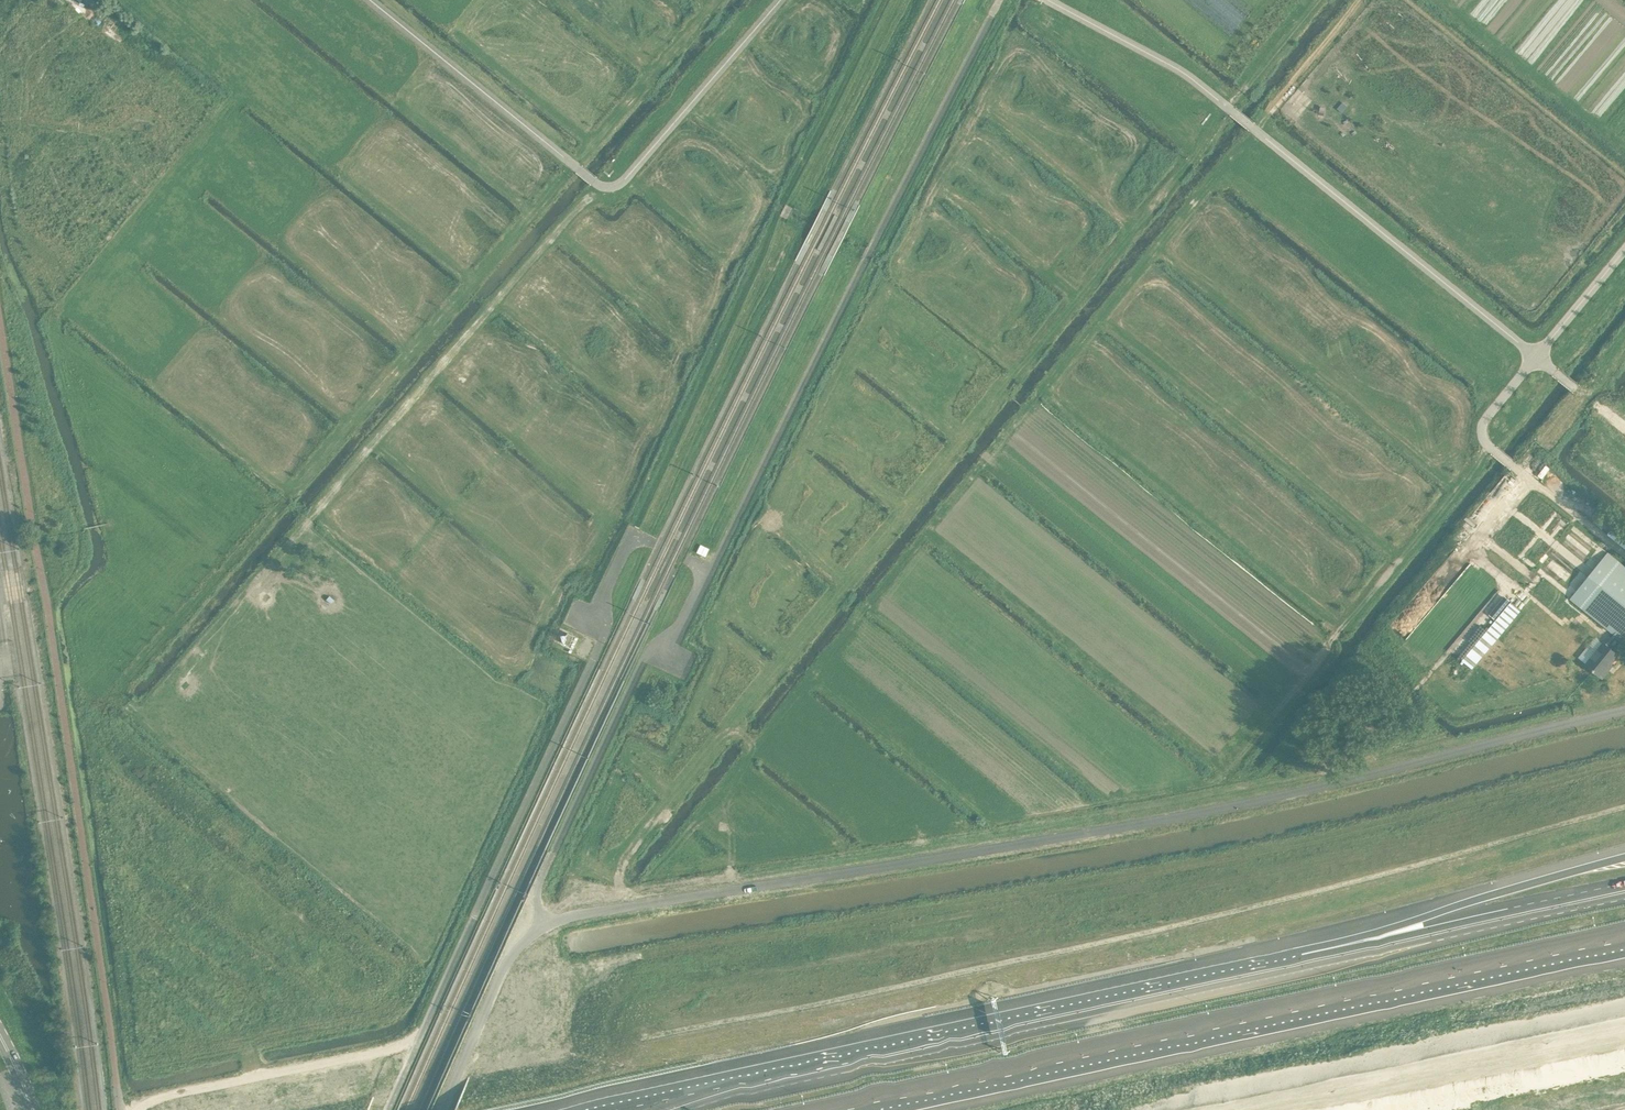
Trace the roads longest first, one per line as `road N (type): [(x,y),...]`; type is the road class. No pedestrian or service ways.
road 1 (motorway): [(827,1109),(1624,936)]
road 2 (motorway): [(1305,965),(644,1109)]
road 3 (track): [(896,0),(784,218),(642,531)]
road 4 (motorway): [(1624,859),(1420,920),(1305,965)]
road 5 (motorway): [(1624,893),(1305,965)]

